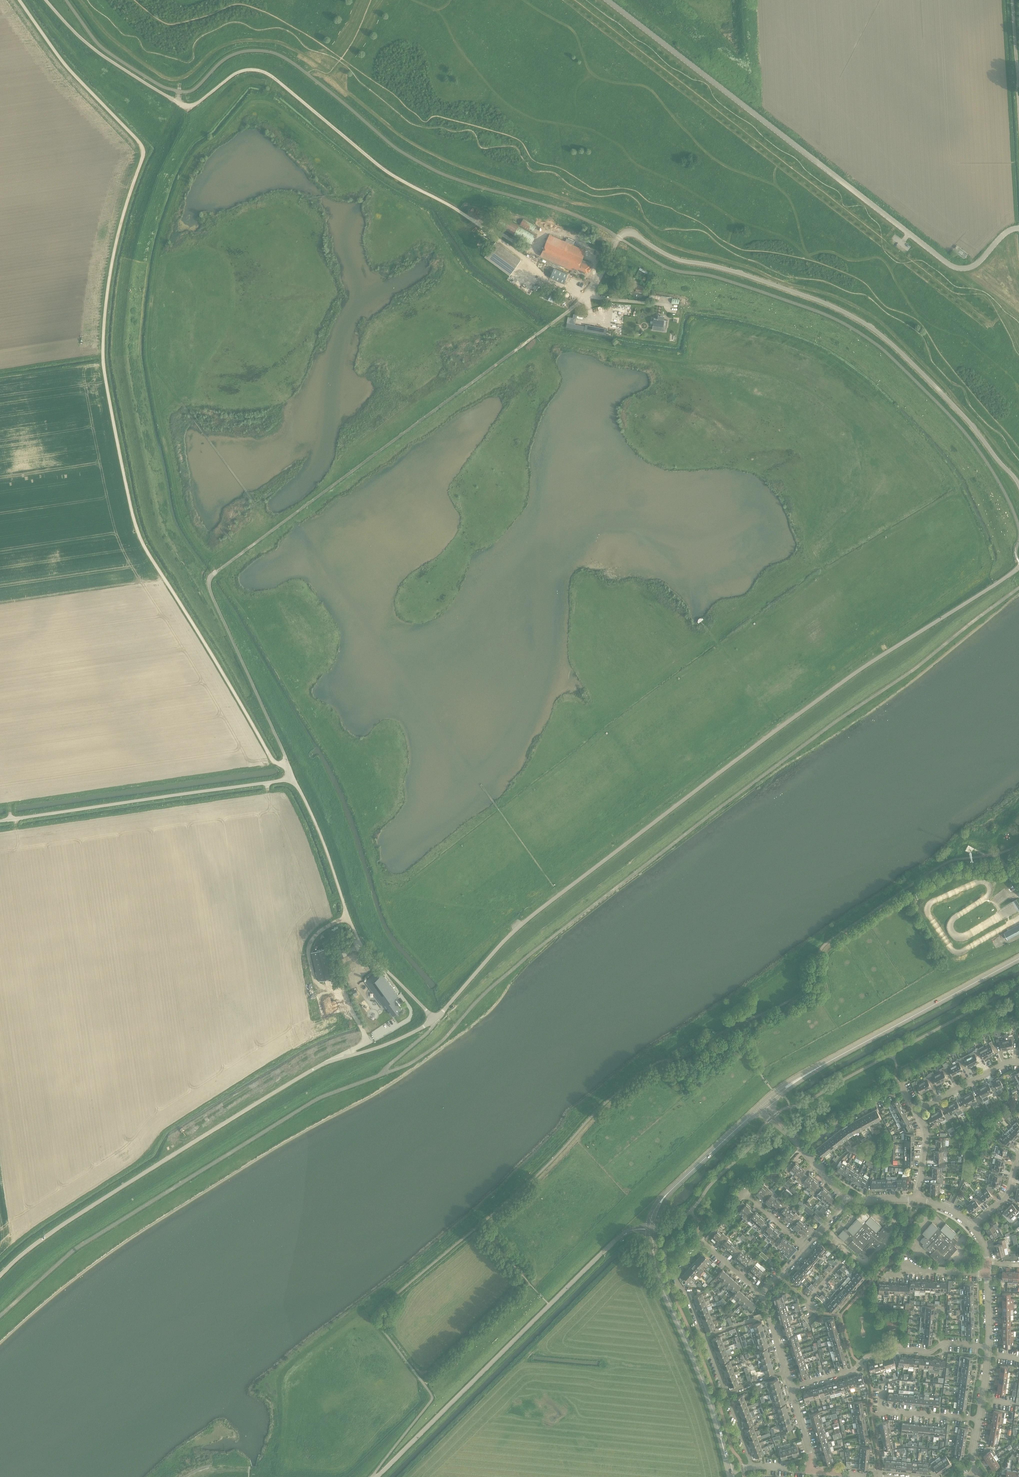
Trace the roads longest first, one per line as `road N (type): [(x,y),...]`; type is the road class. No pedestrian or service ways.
road 1 (track): [(1018,460),(932,361),(917,332),(867,296),(744,258),(703,231),(661,228),(630,195),(592,196),(532,169),(516,148),(485,149),(470,131),(410,123),(349,68),(284,29),(232,22),(175,59),(147,51),(87,0)]
road 2 (unclassified): [(435,1020),(553,900),(868,665),(1018,567)]
road 3 (residential): [(585,296),(626,234),(683,261),(839,309),(892,344),(1018,485)]
road 4 (unclassified): [(1018,228),(973,266),(947,263),(607,0)]
road 5 (unclassified): [(0,1276),(55,1230),(326,1063)]
road 6 (unclassified): [(377,1476),(602,1253),(631,1231),(651,1229)]
road 7 (unclassified): [(0,822),(294,779)]
road 8 (tertiary): [(1018,958),(761,1106)]
road 9 (tertiary): [(651,1229),(661,1285),(708,1395),(729,1470)]
road 10 (unclassified): [(381,966),(357,936),(294,779)]
road 11 (residential): [(790,1389),(897,1349),(988,1347)]
road 12 (tertiary): [(761,1106),(664,1196),(651,1229)]
road 13 (unclassified): [(381,966),(410,1019),(326,1063)]

